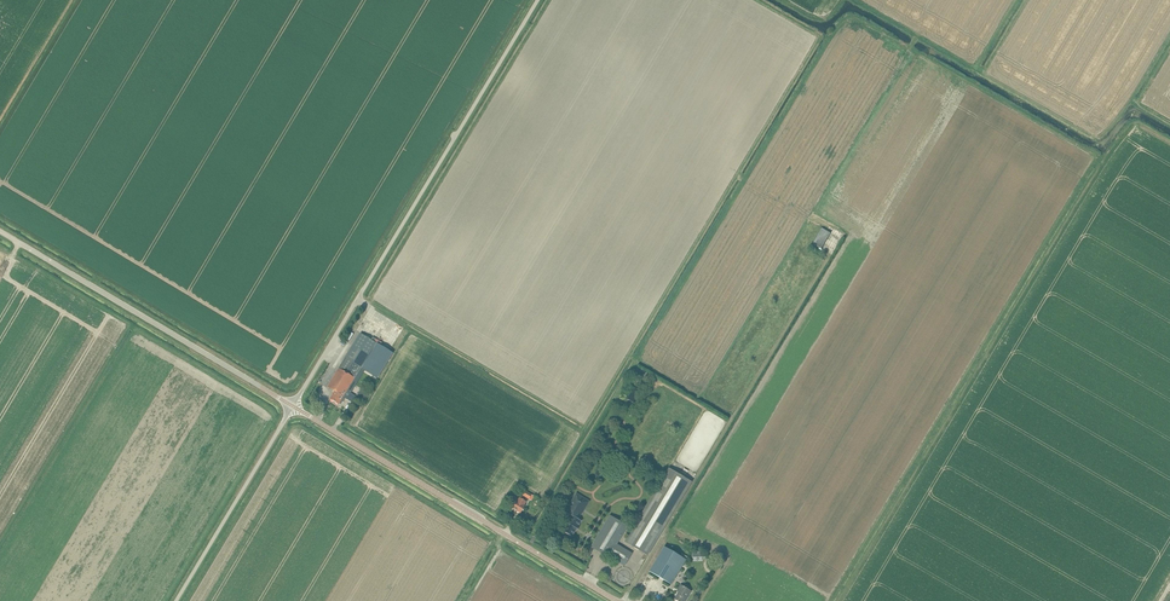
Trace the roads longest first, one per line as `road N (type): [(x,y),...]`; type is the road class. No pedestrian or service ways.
road 1 (unclassified): [(292,404),(539,0)]
road 2 (unclassified): [(620,600),(292,404)]
road 3 (unclassified): [(292,404),(0,230)]
road 4 (unclassified): [(174,600),(292,404)]

